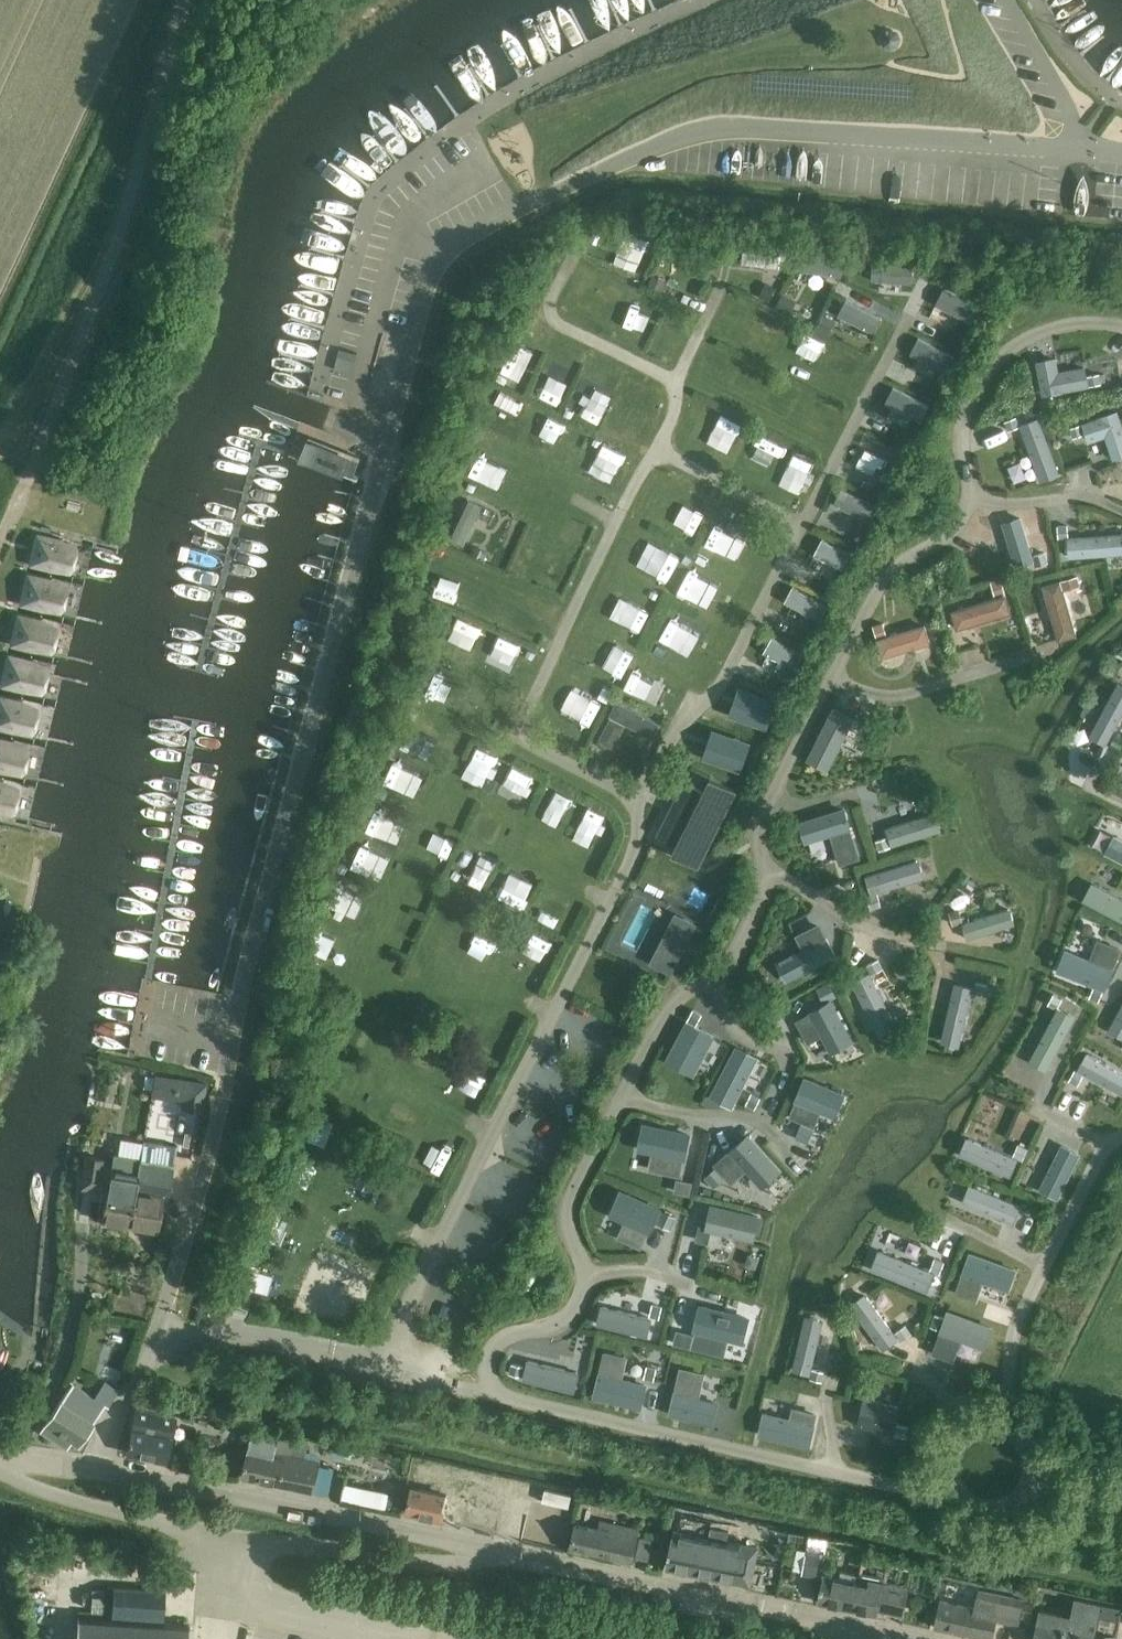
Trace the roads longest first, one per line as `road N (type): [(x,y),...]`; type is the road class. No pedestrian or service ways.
road 1 (unclassified): [(94,1470),(161,1323),(202,1181),(266,895),(441,260),(665,138),(730,125),(1121,156)]
road 2 (residential): [(903,1638),(94,1470)]

